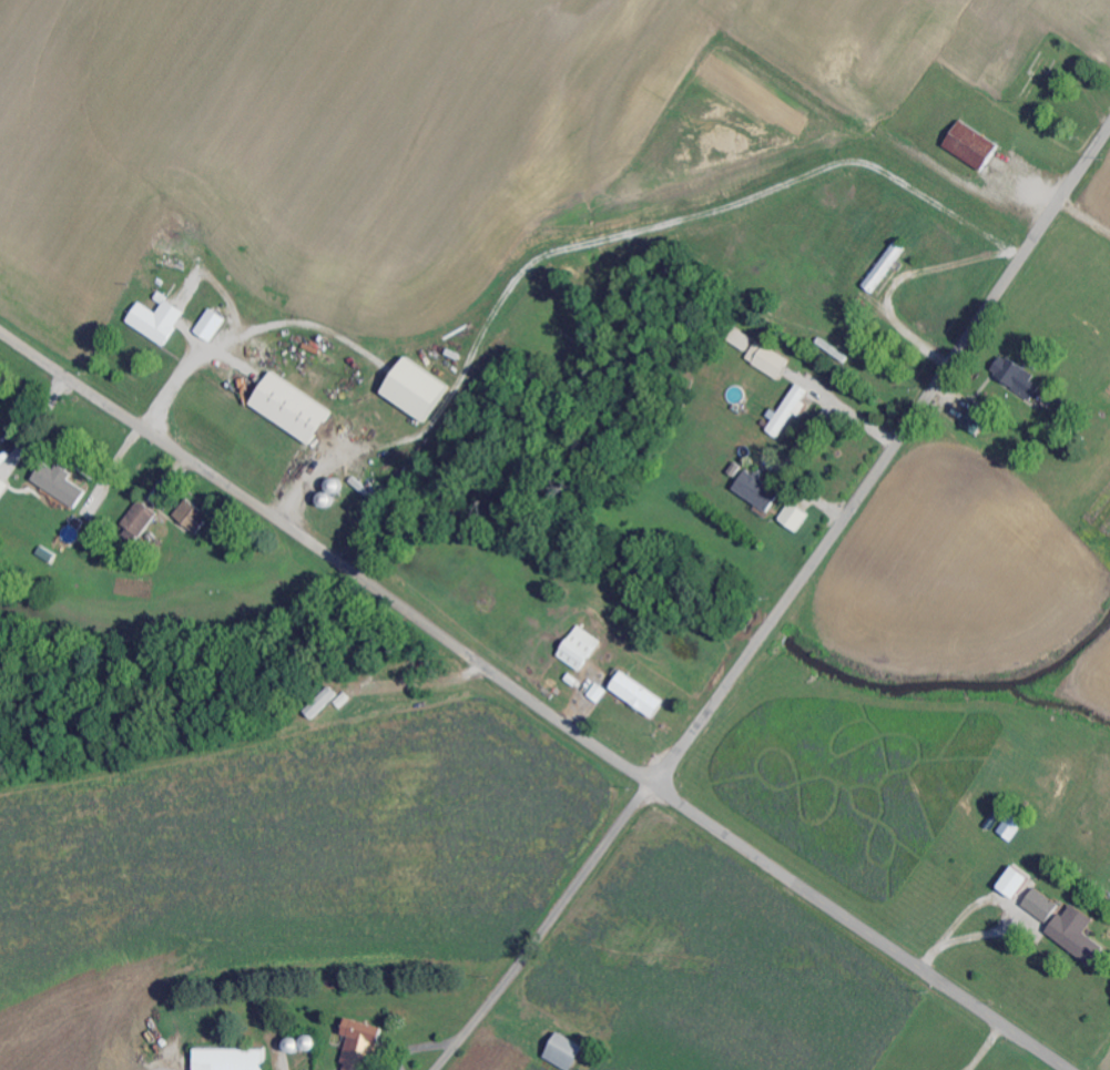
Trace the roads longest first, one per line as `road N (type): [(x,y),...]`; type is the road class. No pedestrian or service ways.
road 1 (residential): [(1109,127),(654,785)]
road 2 (residential): [(0,331),(654,785)]
road 3 (residential): [(654,785),(1072,1069)]
road 4 (residential): [(654,785),(440,1069)]

